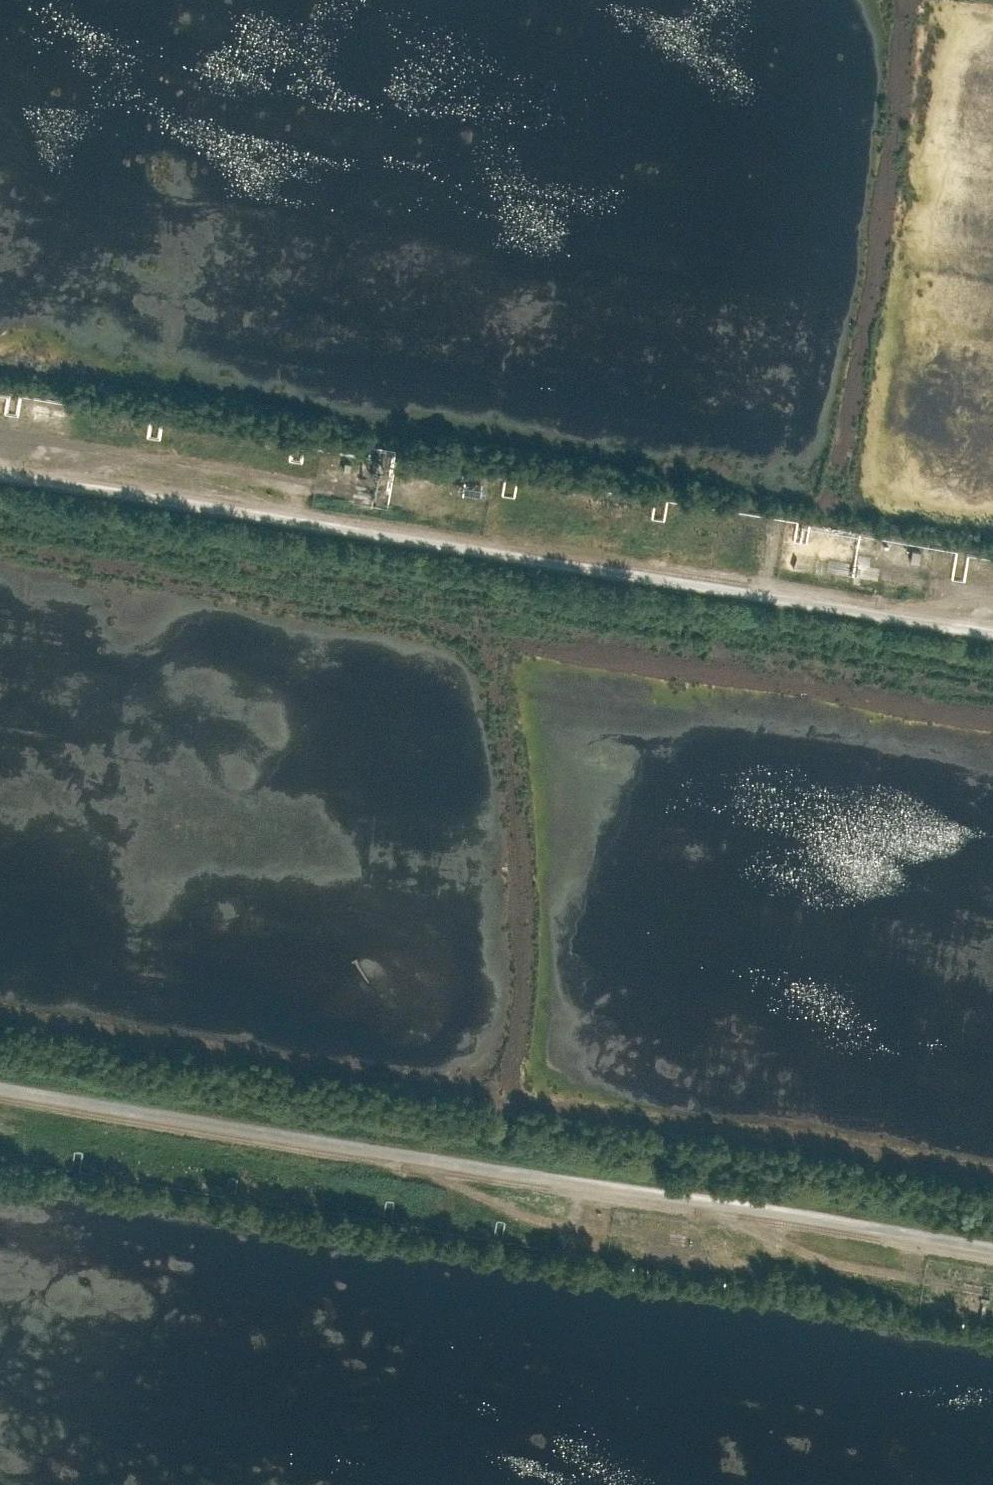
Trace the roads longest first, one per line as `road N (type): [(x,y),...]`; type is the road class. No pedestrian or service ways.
road 1 (track): [(0,459),(992,621)]
road 2 (track): [(992,1243),(0,1084)]

